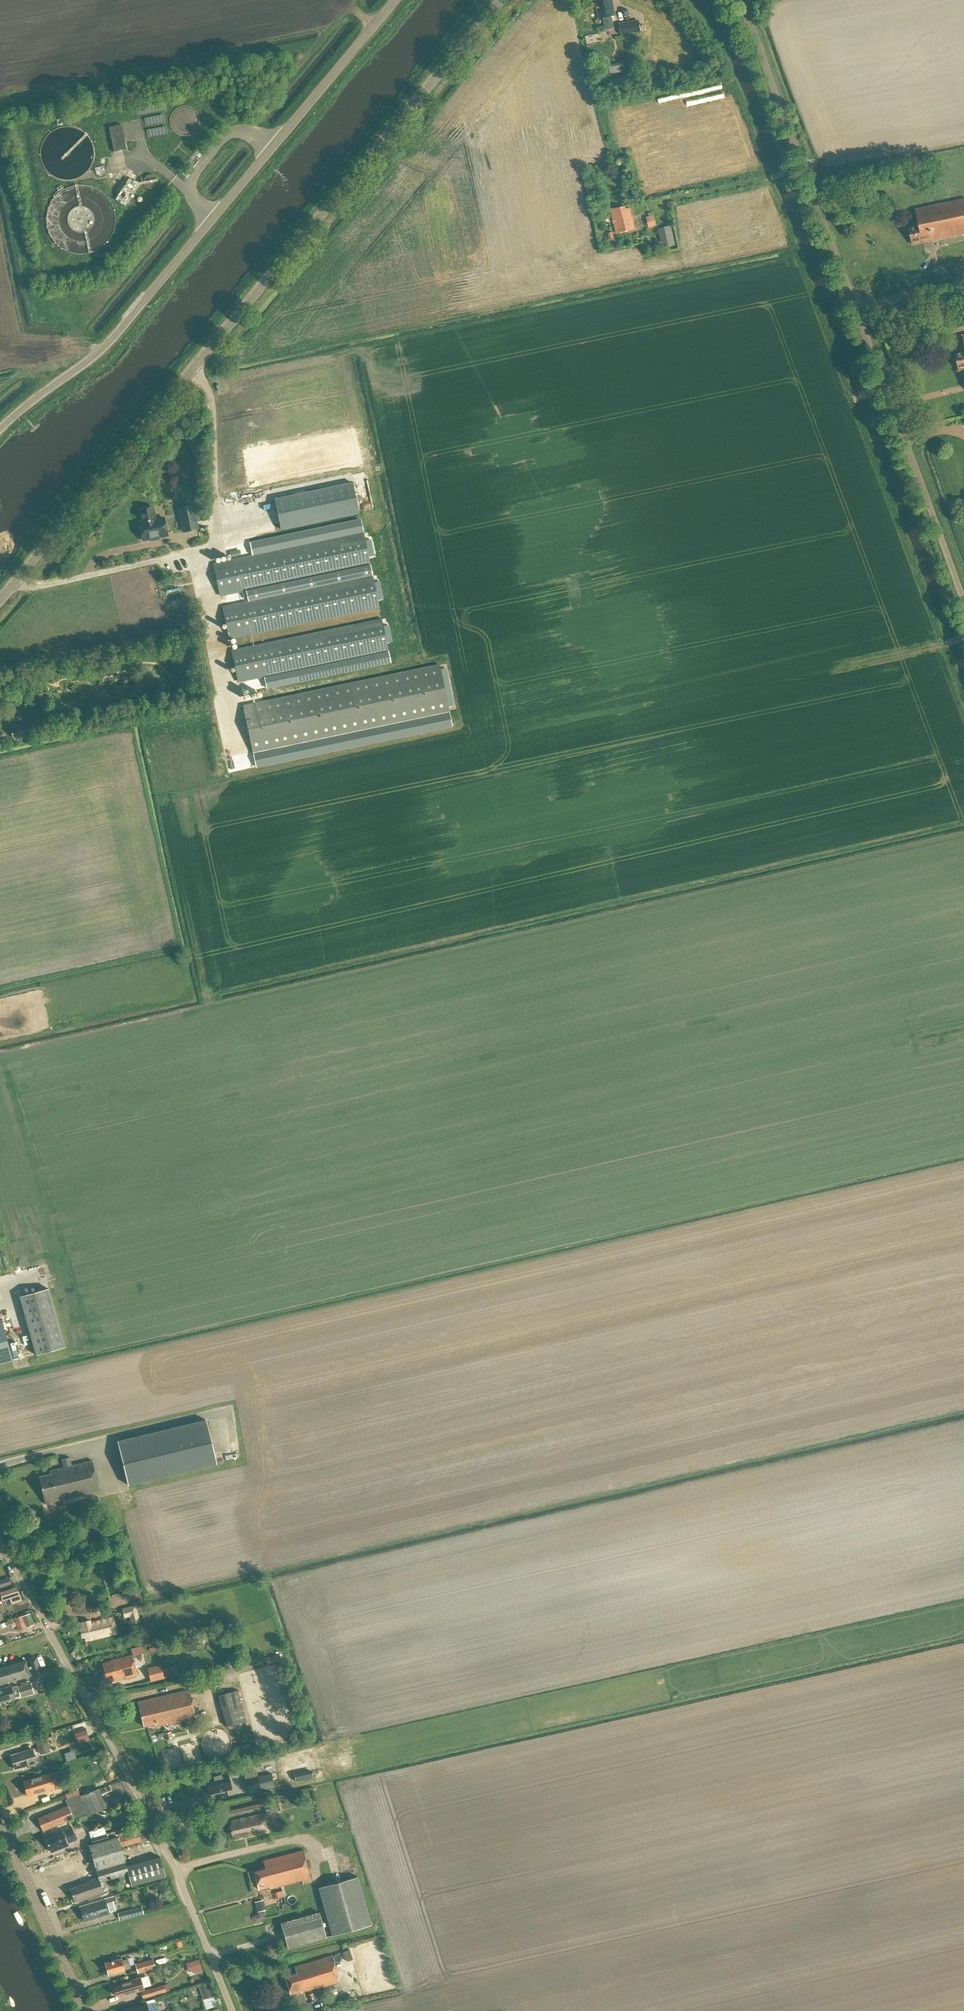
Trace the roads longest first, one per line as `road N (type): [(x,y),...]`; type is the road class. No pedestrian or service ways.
road 1 (tertiary): [(0,600),(503,0)]
road 2 (unclassified): [(963,607),(739,0)]
road 3 (unclassified): [(0,429),(102,350),(396,0)]
road 4 (residential): [(0,1543),(155,1827),(232,2010)]
road 5 (tertiary): [(86,2010),(0,1820)]

